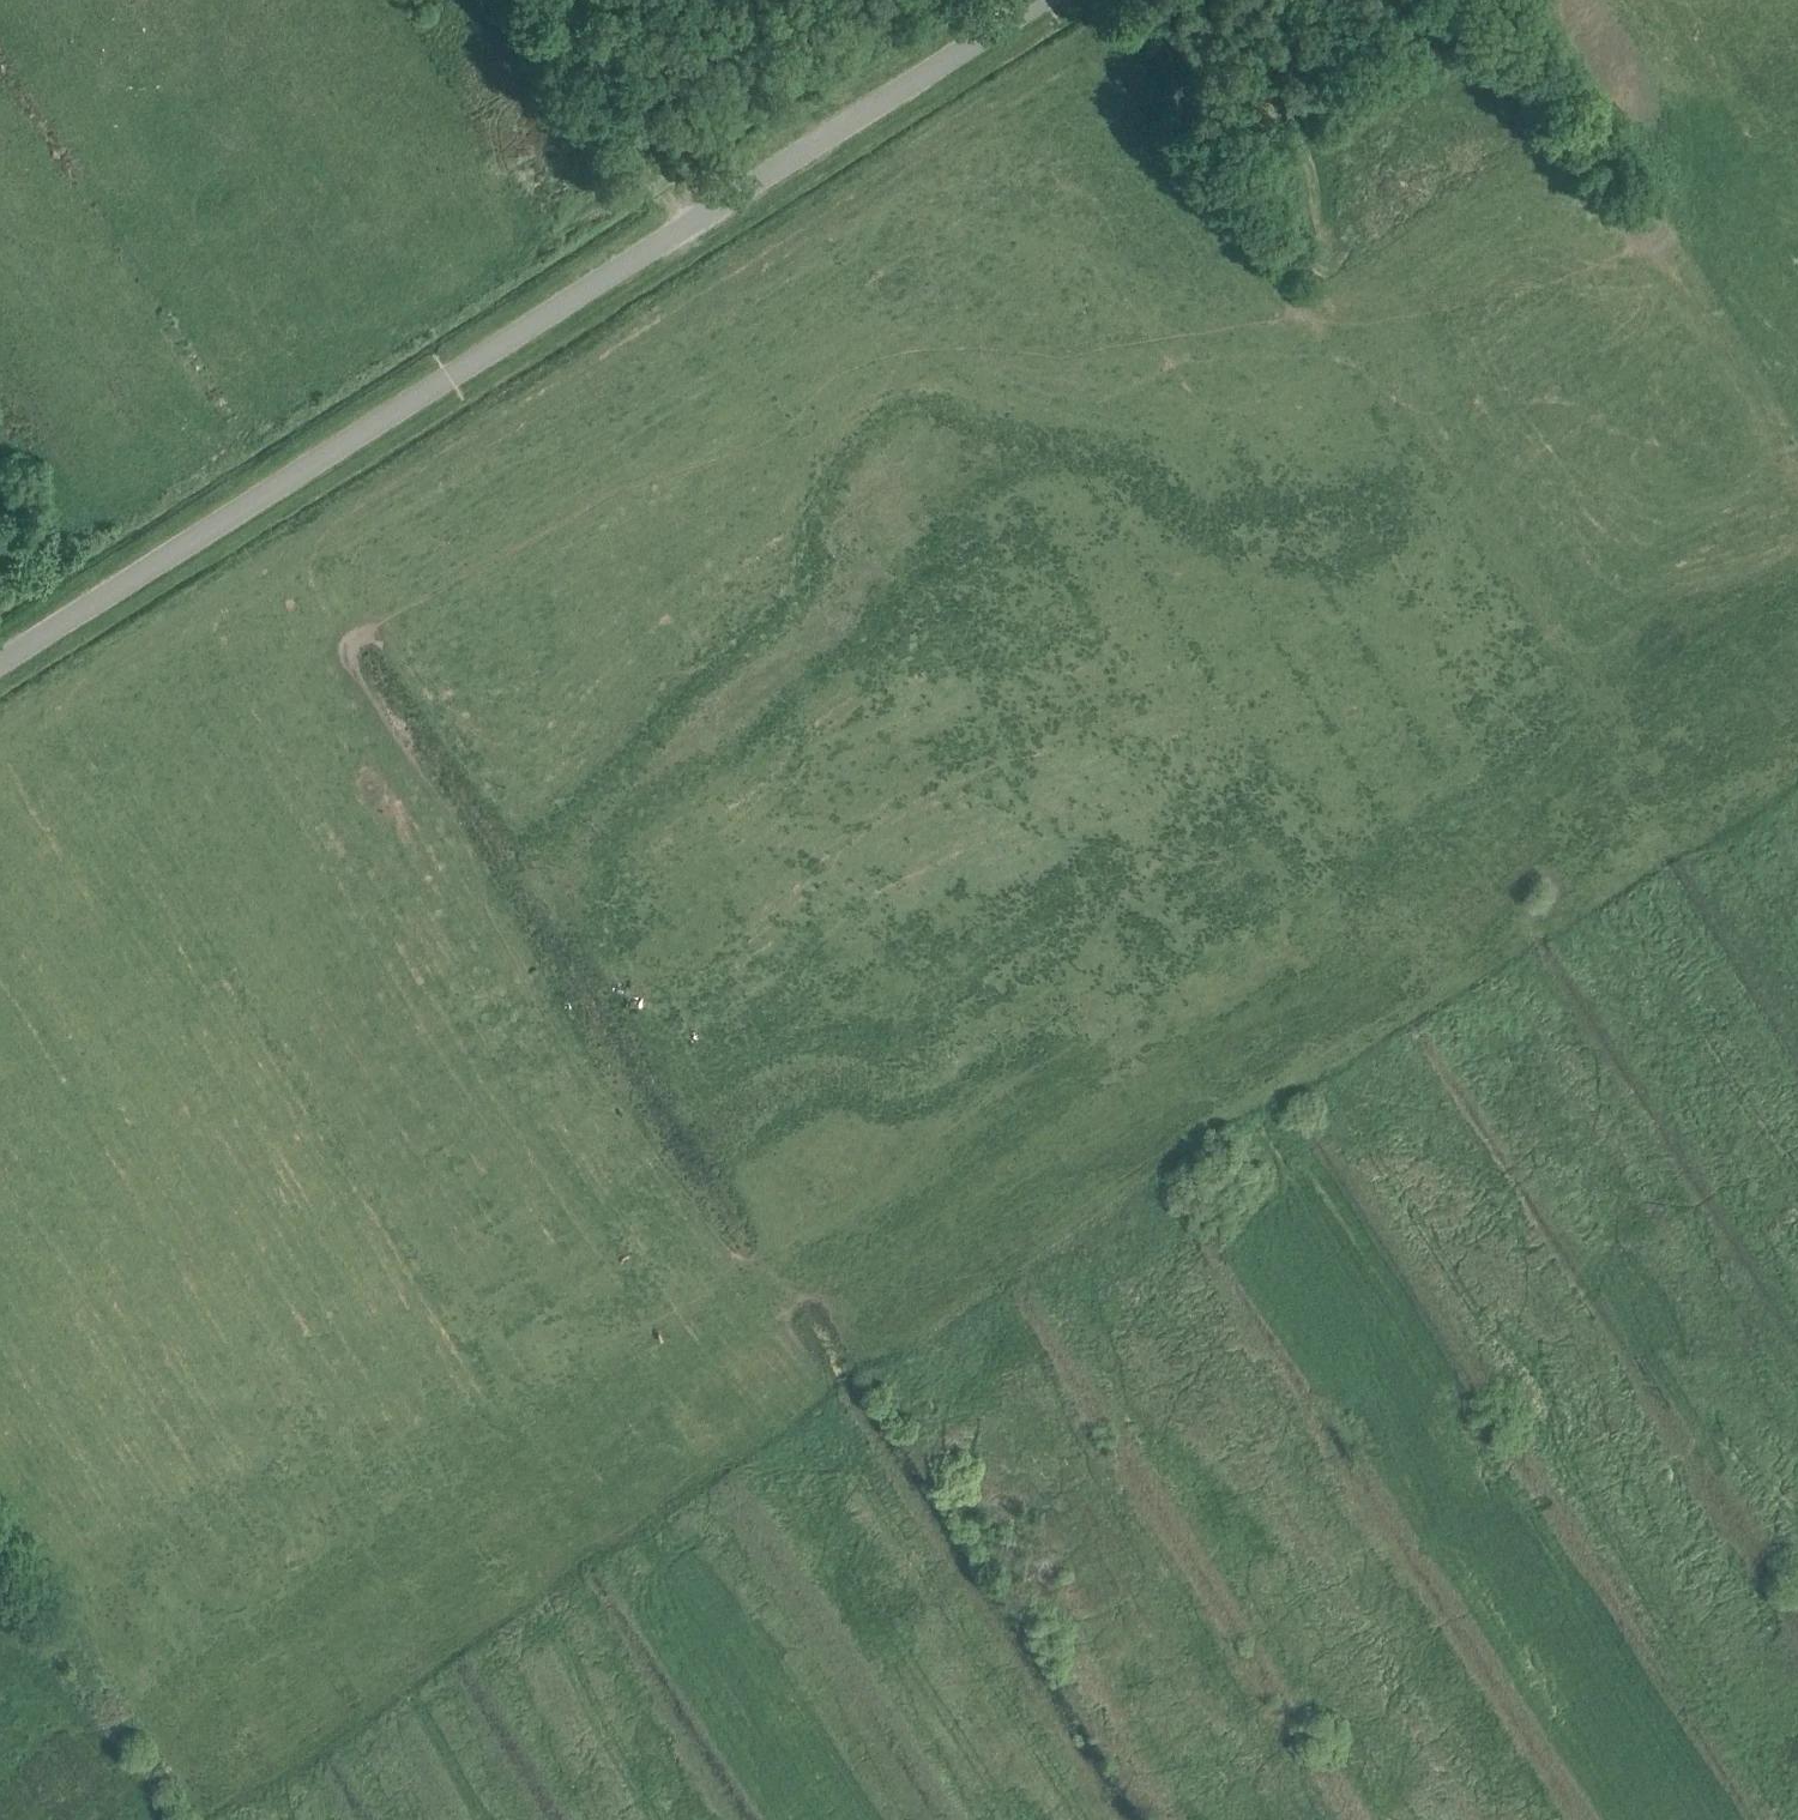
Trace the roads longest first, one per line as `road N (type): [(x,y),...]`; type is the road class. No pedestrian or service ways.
road 1 (unclassified): [(1042,0),(0,662)]
road 2 (track): [(1378,124),(1335,153),(1311,149),(1212,60),(1162,0)]

